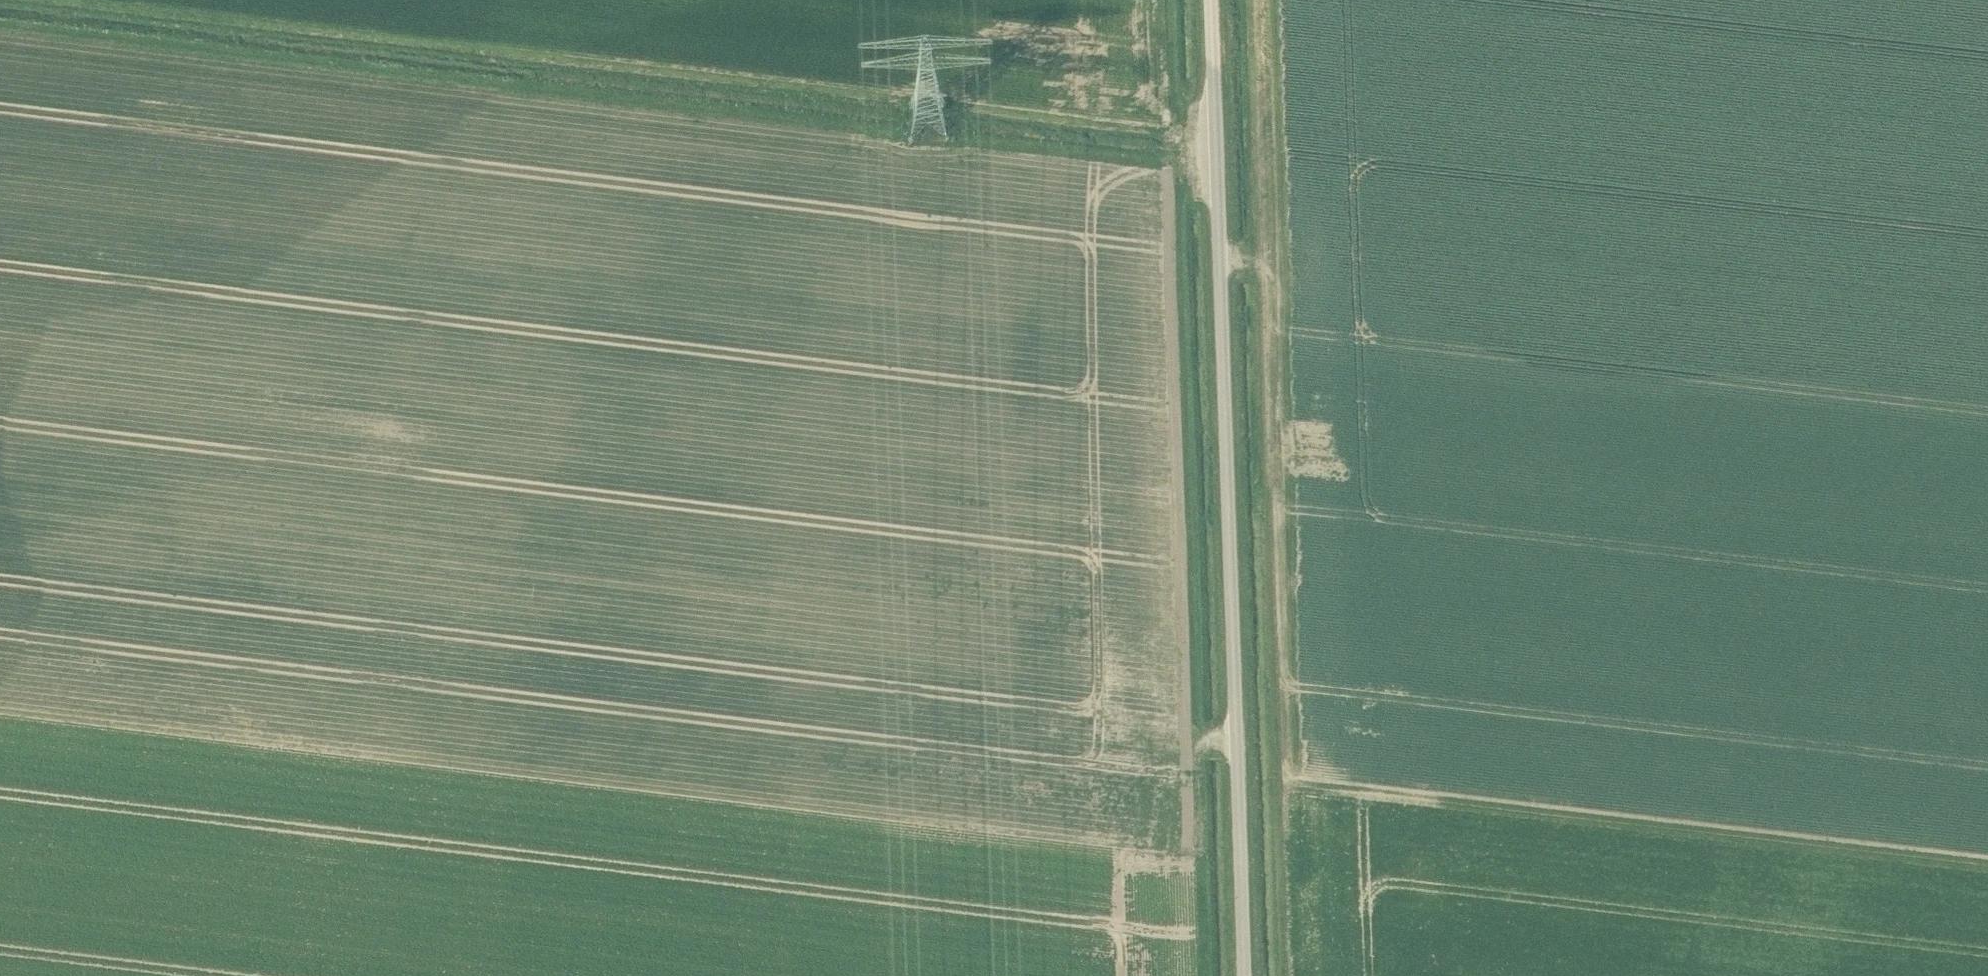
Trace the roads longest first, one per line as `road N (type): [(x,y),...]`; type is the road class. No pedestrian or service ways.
road 1 (unclassified): [(1246,975),(1212,0)]

